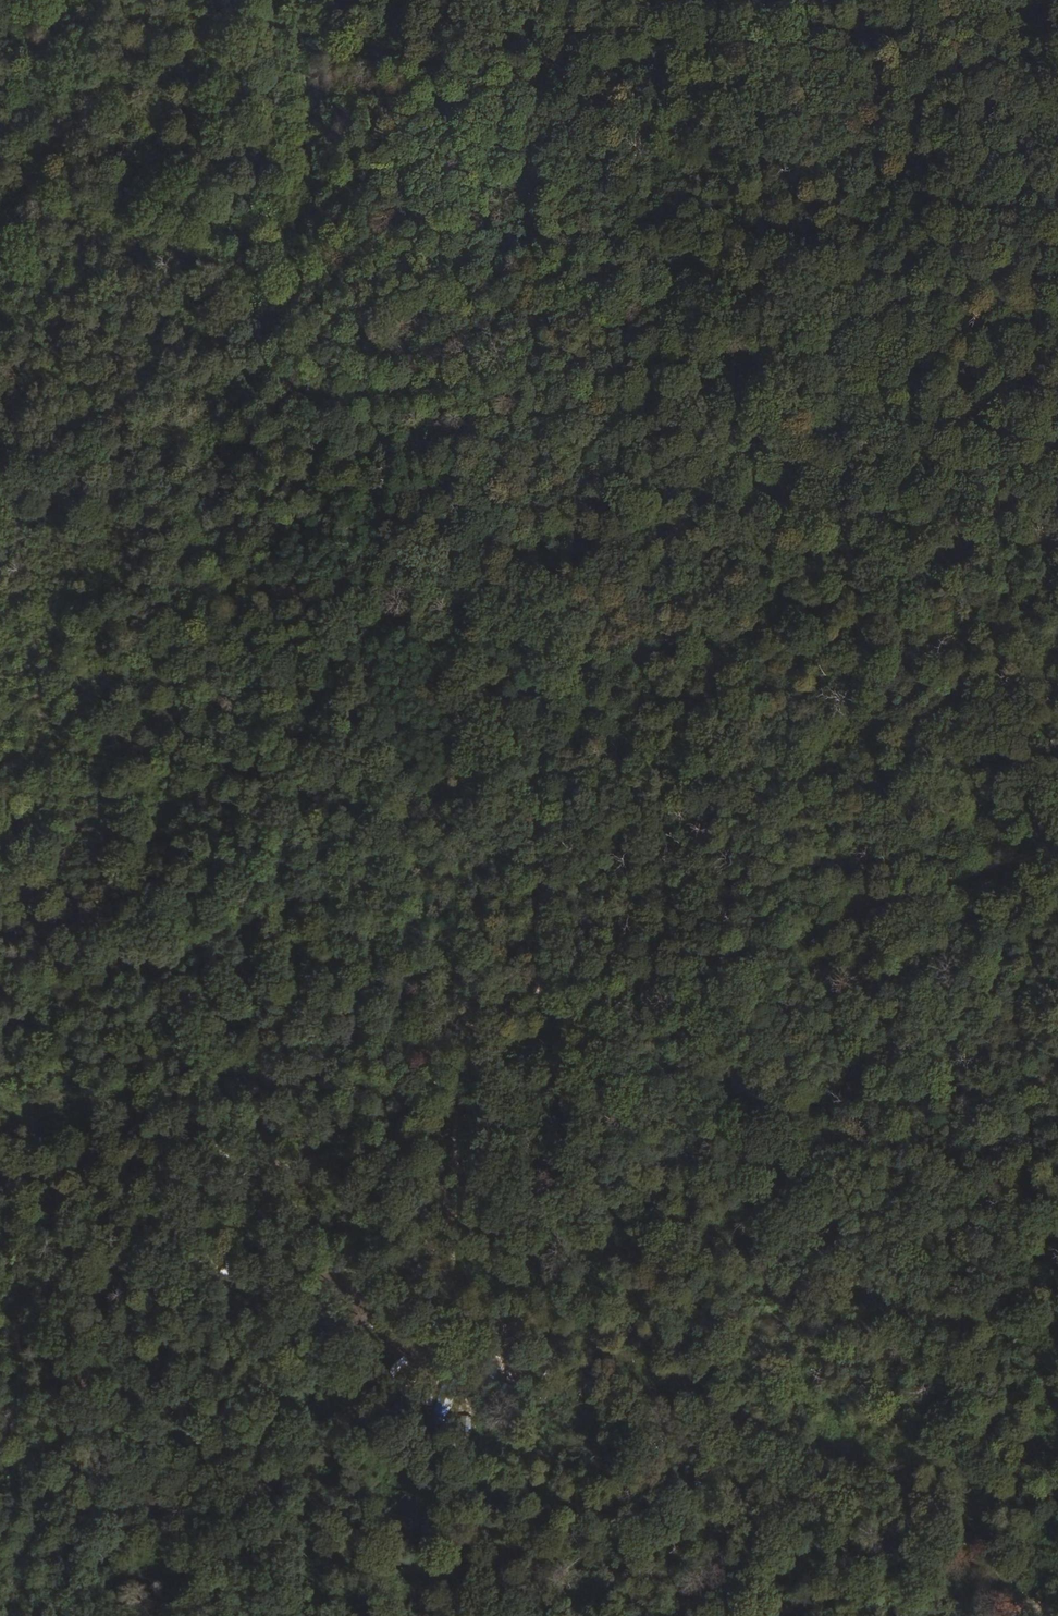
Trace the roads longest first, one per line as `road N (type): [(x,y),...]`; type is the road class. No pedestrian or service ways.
road 1 (track): [(538,1000),(1057,845)]
road 2 (track): [(528,64),(905,0)]
road 3 (track): [(259,0),(308,23),(528,64)]

